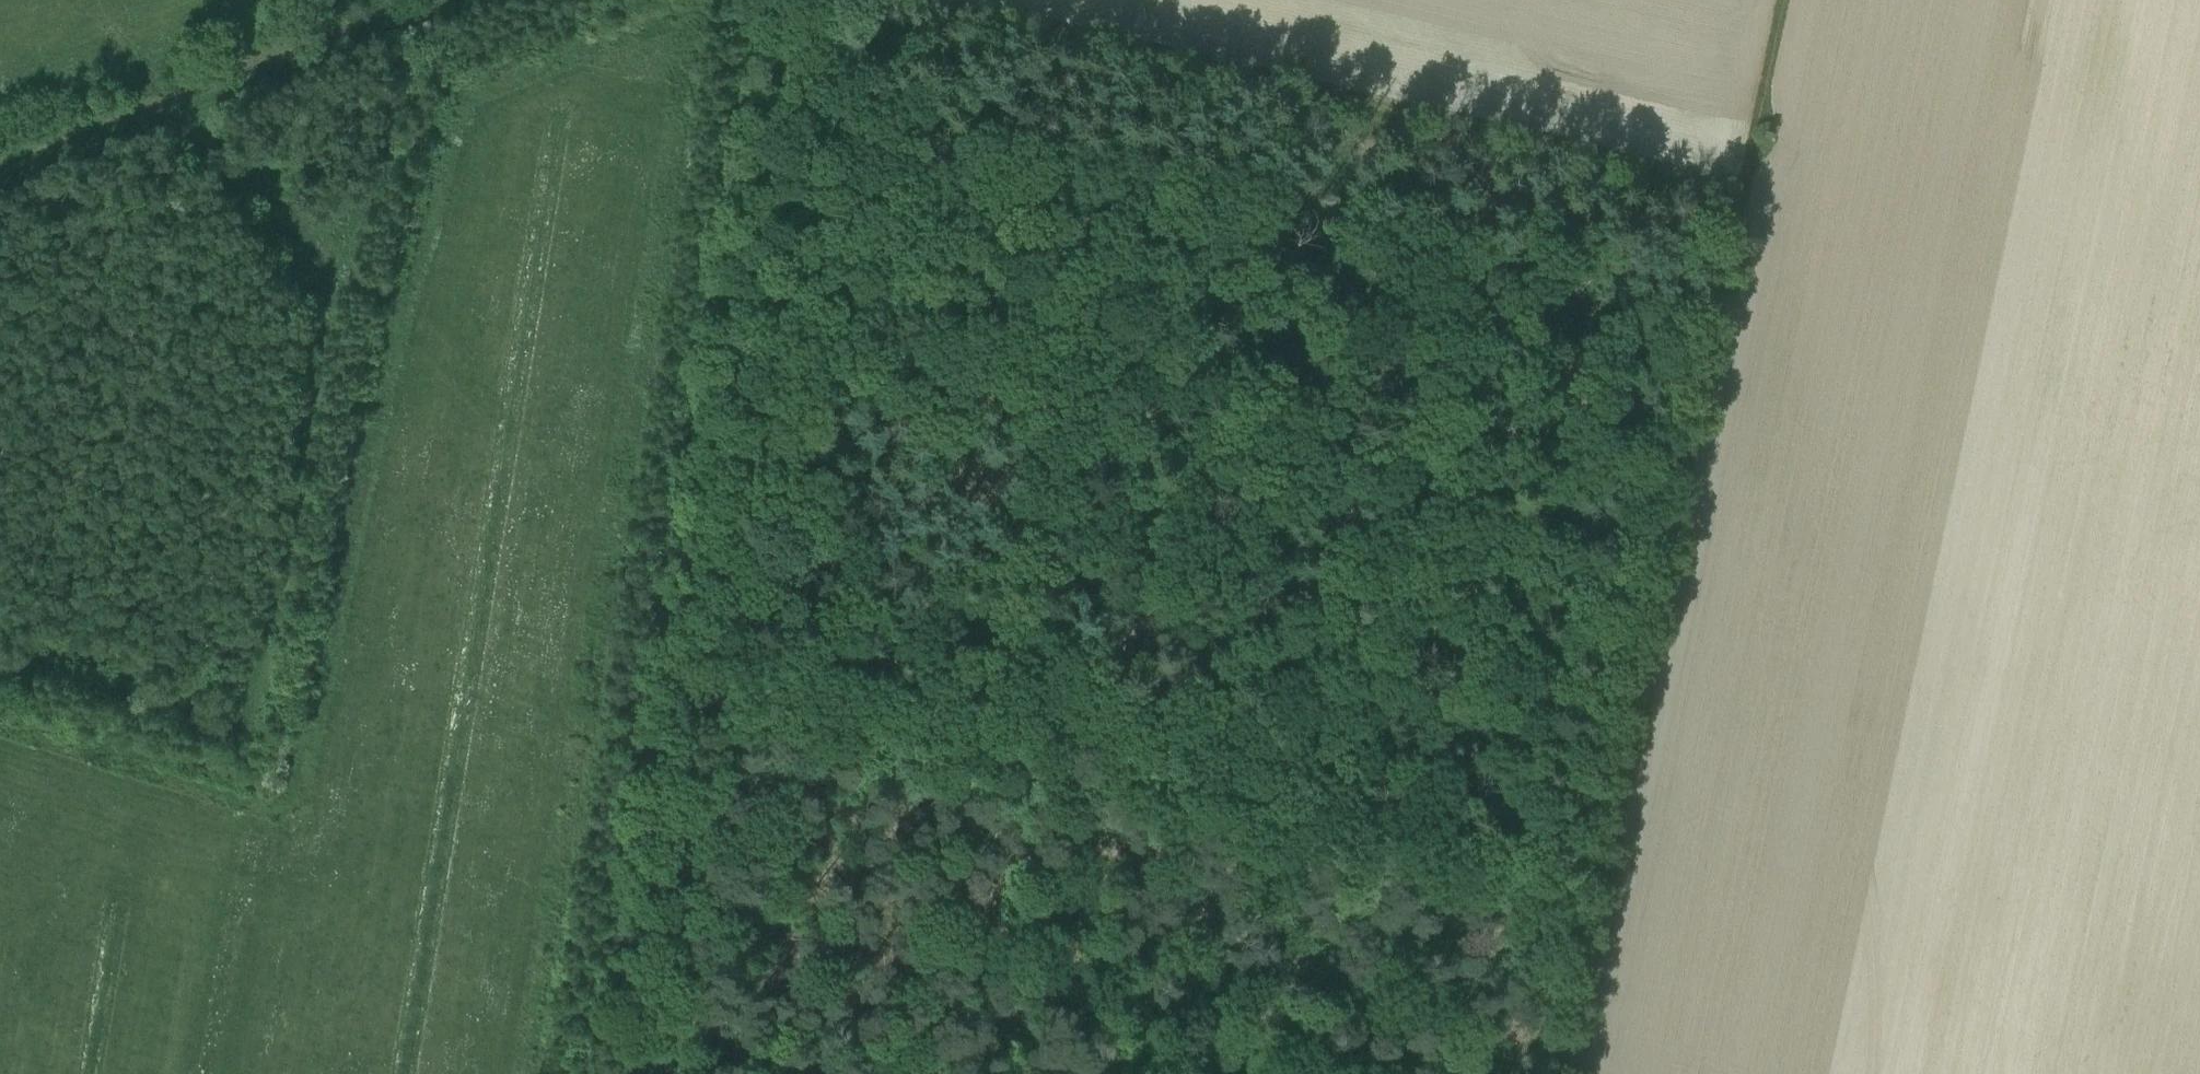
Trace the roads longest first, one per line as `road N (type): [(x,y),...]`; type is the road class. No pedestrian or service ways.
road 1 (track): [(466,0),(0,182)]

